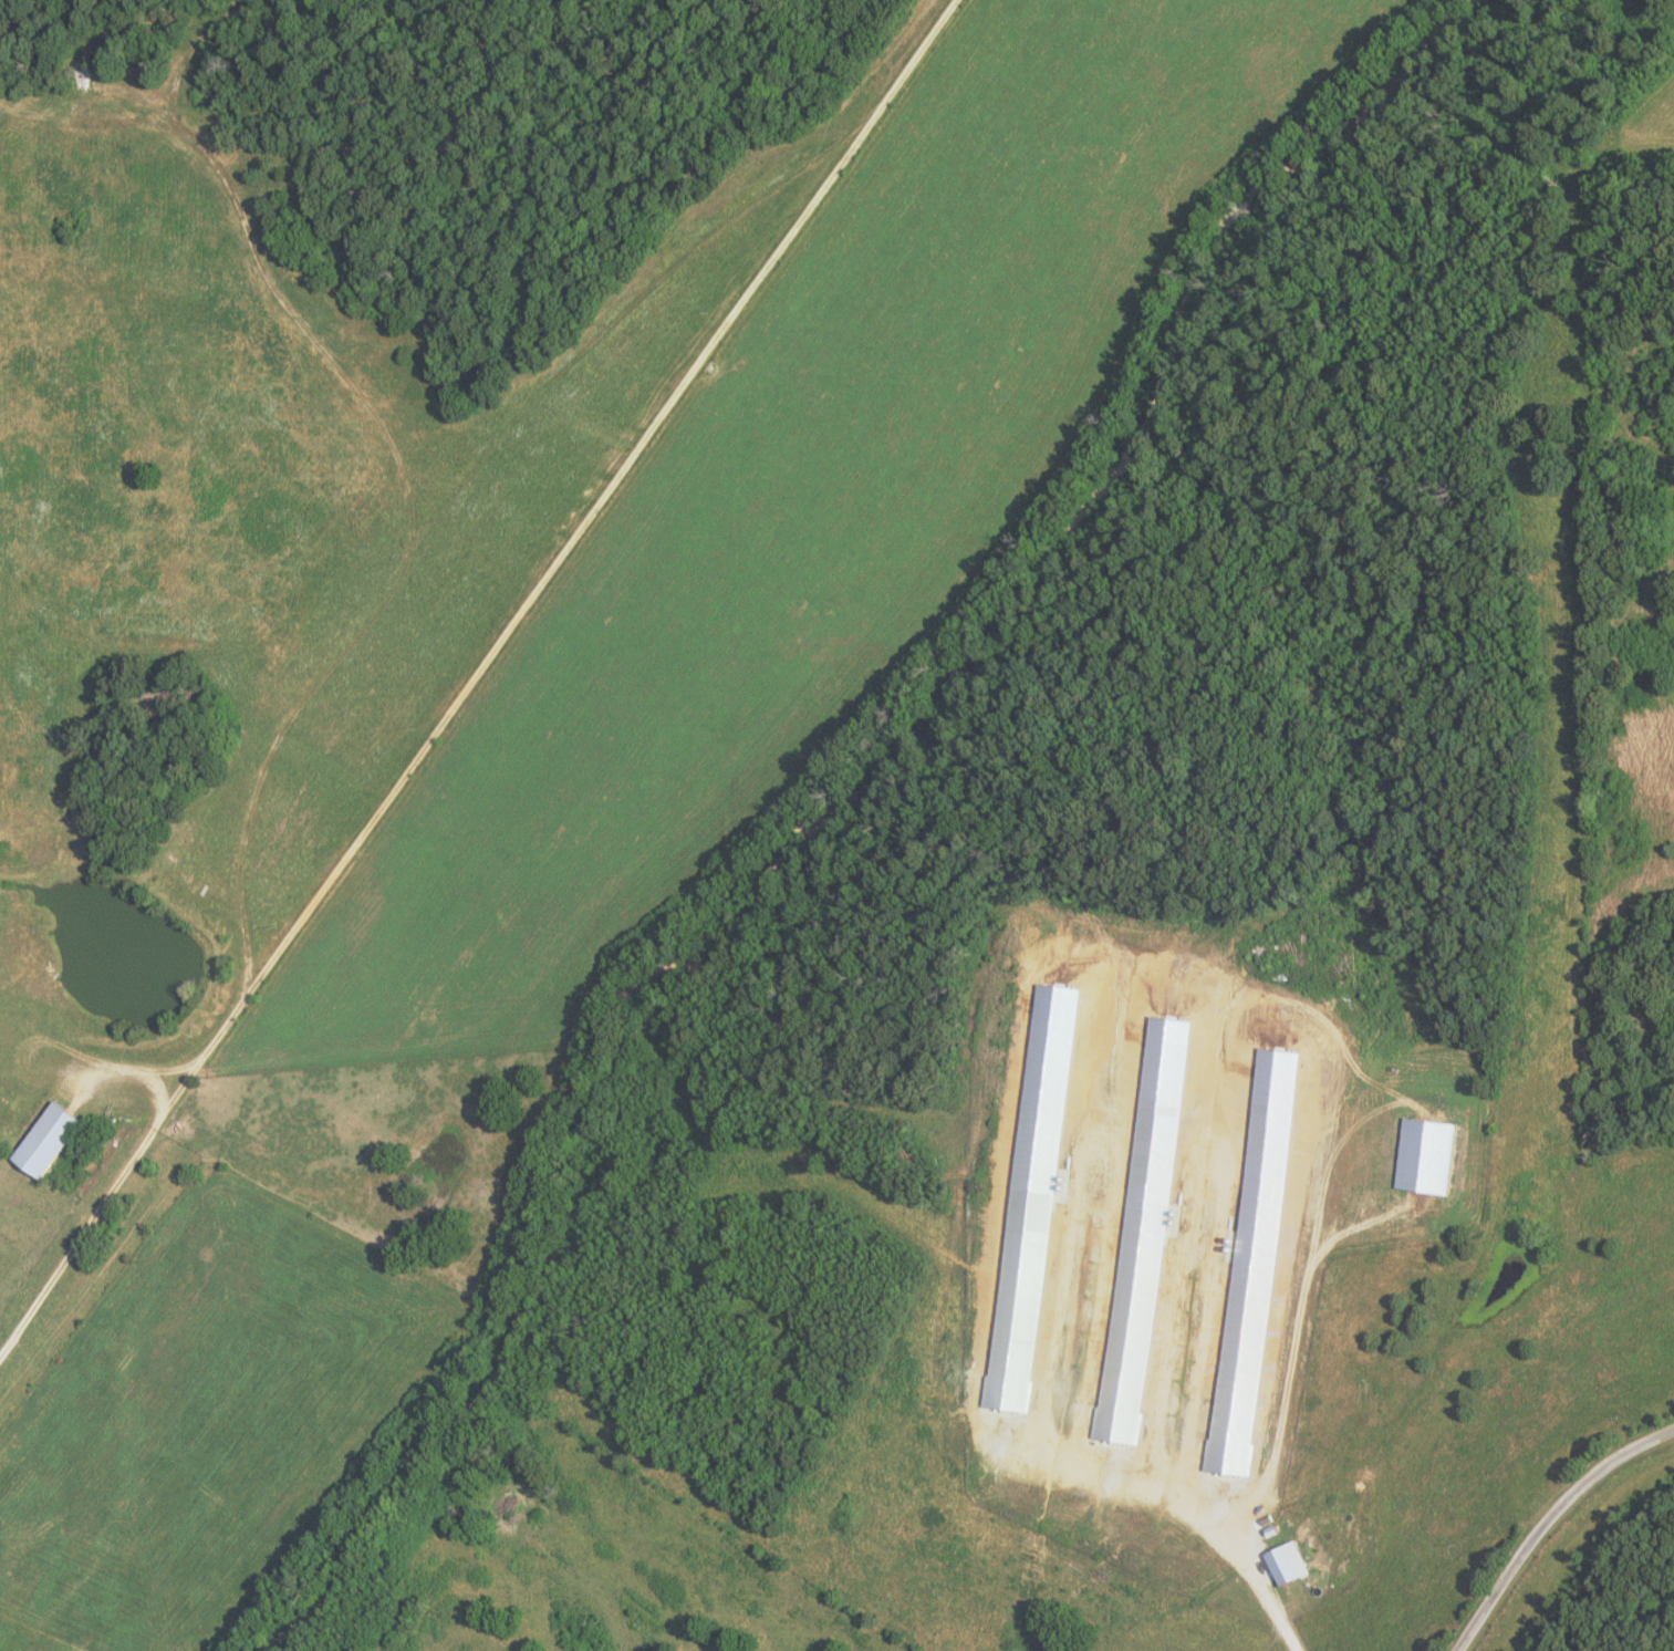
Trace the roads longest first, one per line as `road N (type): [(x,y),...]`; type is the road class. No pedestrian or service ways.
road 1 (residential): [(1457,1650),(1556,1513),(1600,1474),(1673,1432)]

